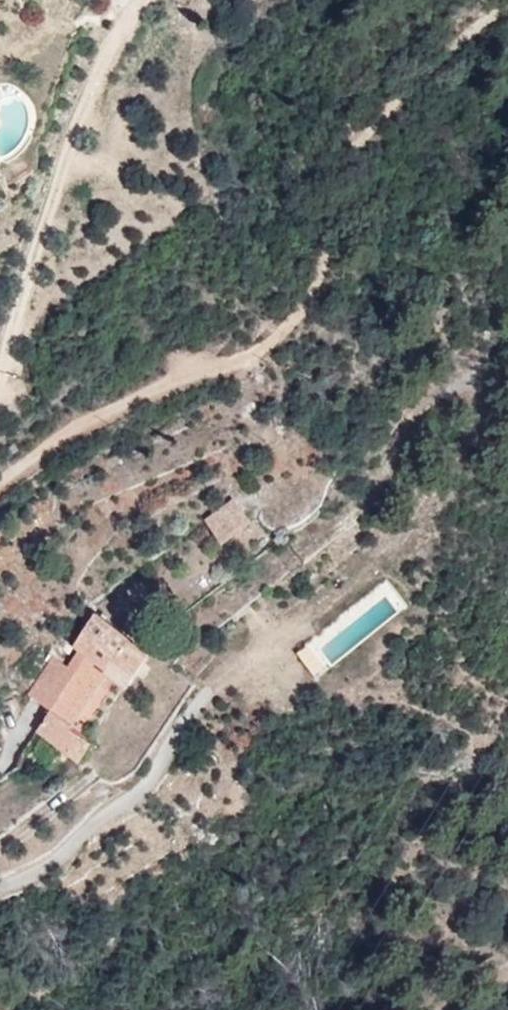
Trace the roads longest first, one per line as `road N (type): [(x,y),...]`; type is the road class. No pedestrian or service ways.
road 1 (track): [(0,487),(62,436),(247,359),(291,325),(319,282),(370,131),(451,50),(507,8)]

